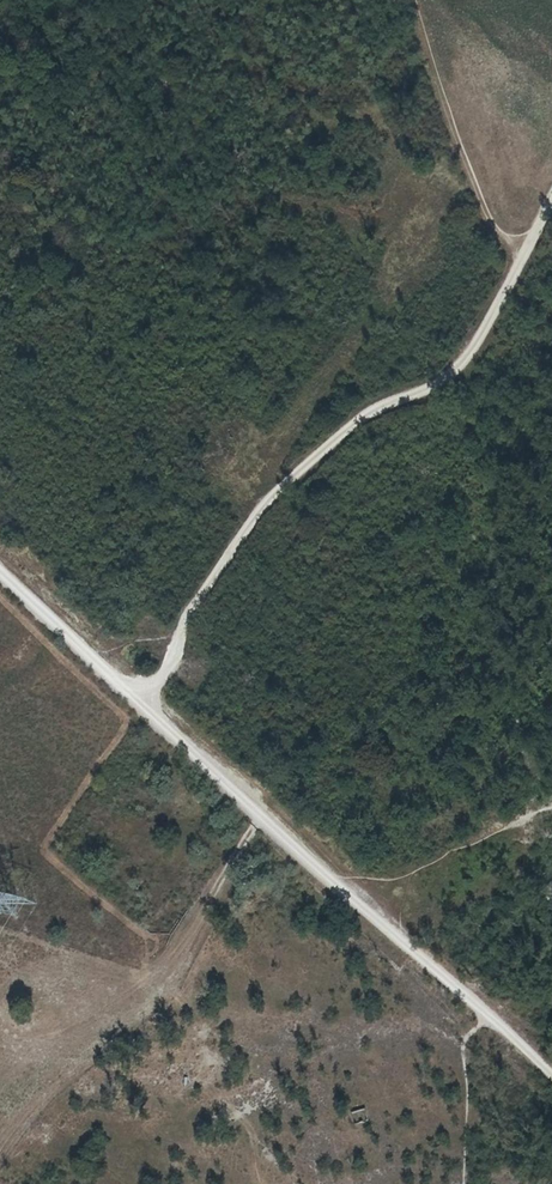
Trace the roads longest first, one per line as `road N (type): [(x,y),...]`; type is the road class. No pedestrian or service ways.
road 1 (track): [(135,699),(247,526),(366,409),(426,389),(471,352),(524,244)]
road 2 (track): [(551,1075),(135,699)]
road 3 (track): [(260,815),(148,1003),(82,1036),(0,1042)]
road 4 (track): [(551,808),(411,869),(342,881)]
road 5 (track): [(135,699),(0,567)]

